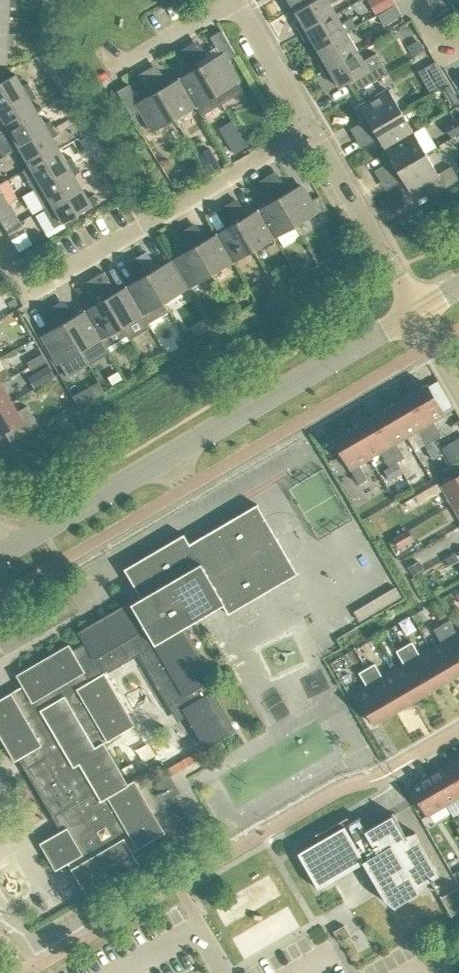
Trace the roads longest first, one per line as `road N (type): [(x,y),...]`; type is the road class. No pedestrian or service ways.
road 1 (residential): [(0,551),(414,311)]
road 2 (residential): [(312,128),(29,296),(0,245)]
road 3 (residential): [(312,128),(414,311)]
road 4 (residential): [(235,0),(119,69),(105,52)]
road 5 (residential): [(237,0),(312,128)]

